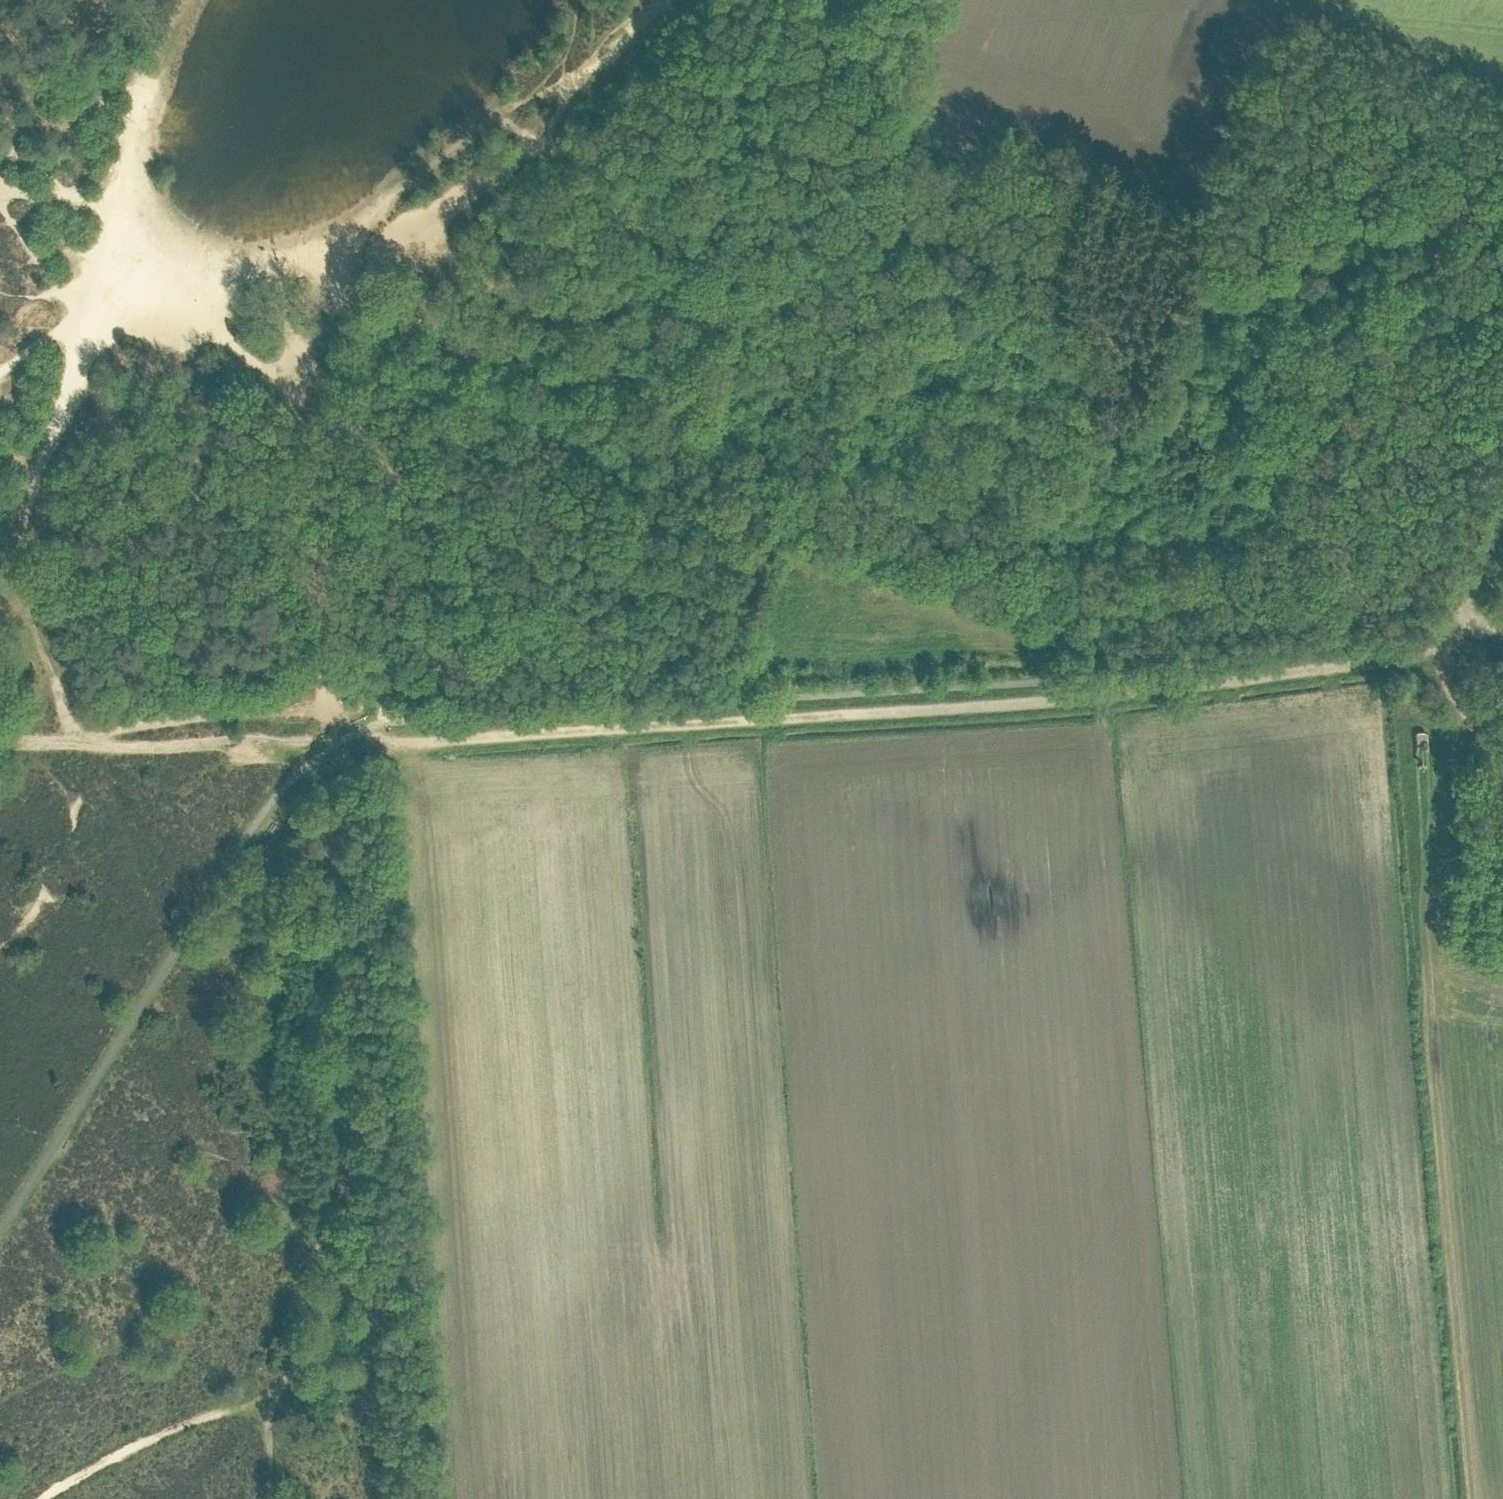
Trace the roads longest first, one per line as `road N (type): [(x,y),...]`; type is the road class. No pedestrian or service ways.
road 1 (track): [(1435,646),(1403,660),(1043,699),(421,741),(360,730)]
road 2 (track): [(35,1498),(137,1441),(267,1396)]
road 3 (unclassified): [(1435,646),(1502,502)]
road 4 (track): [(1435,646),(1502,762)]

